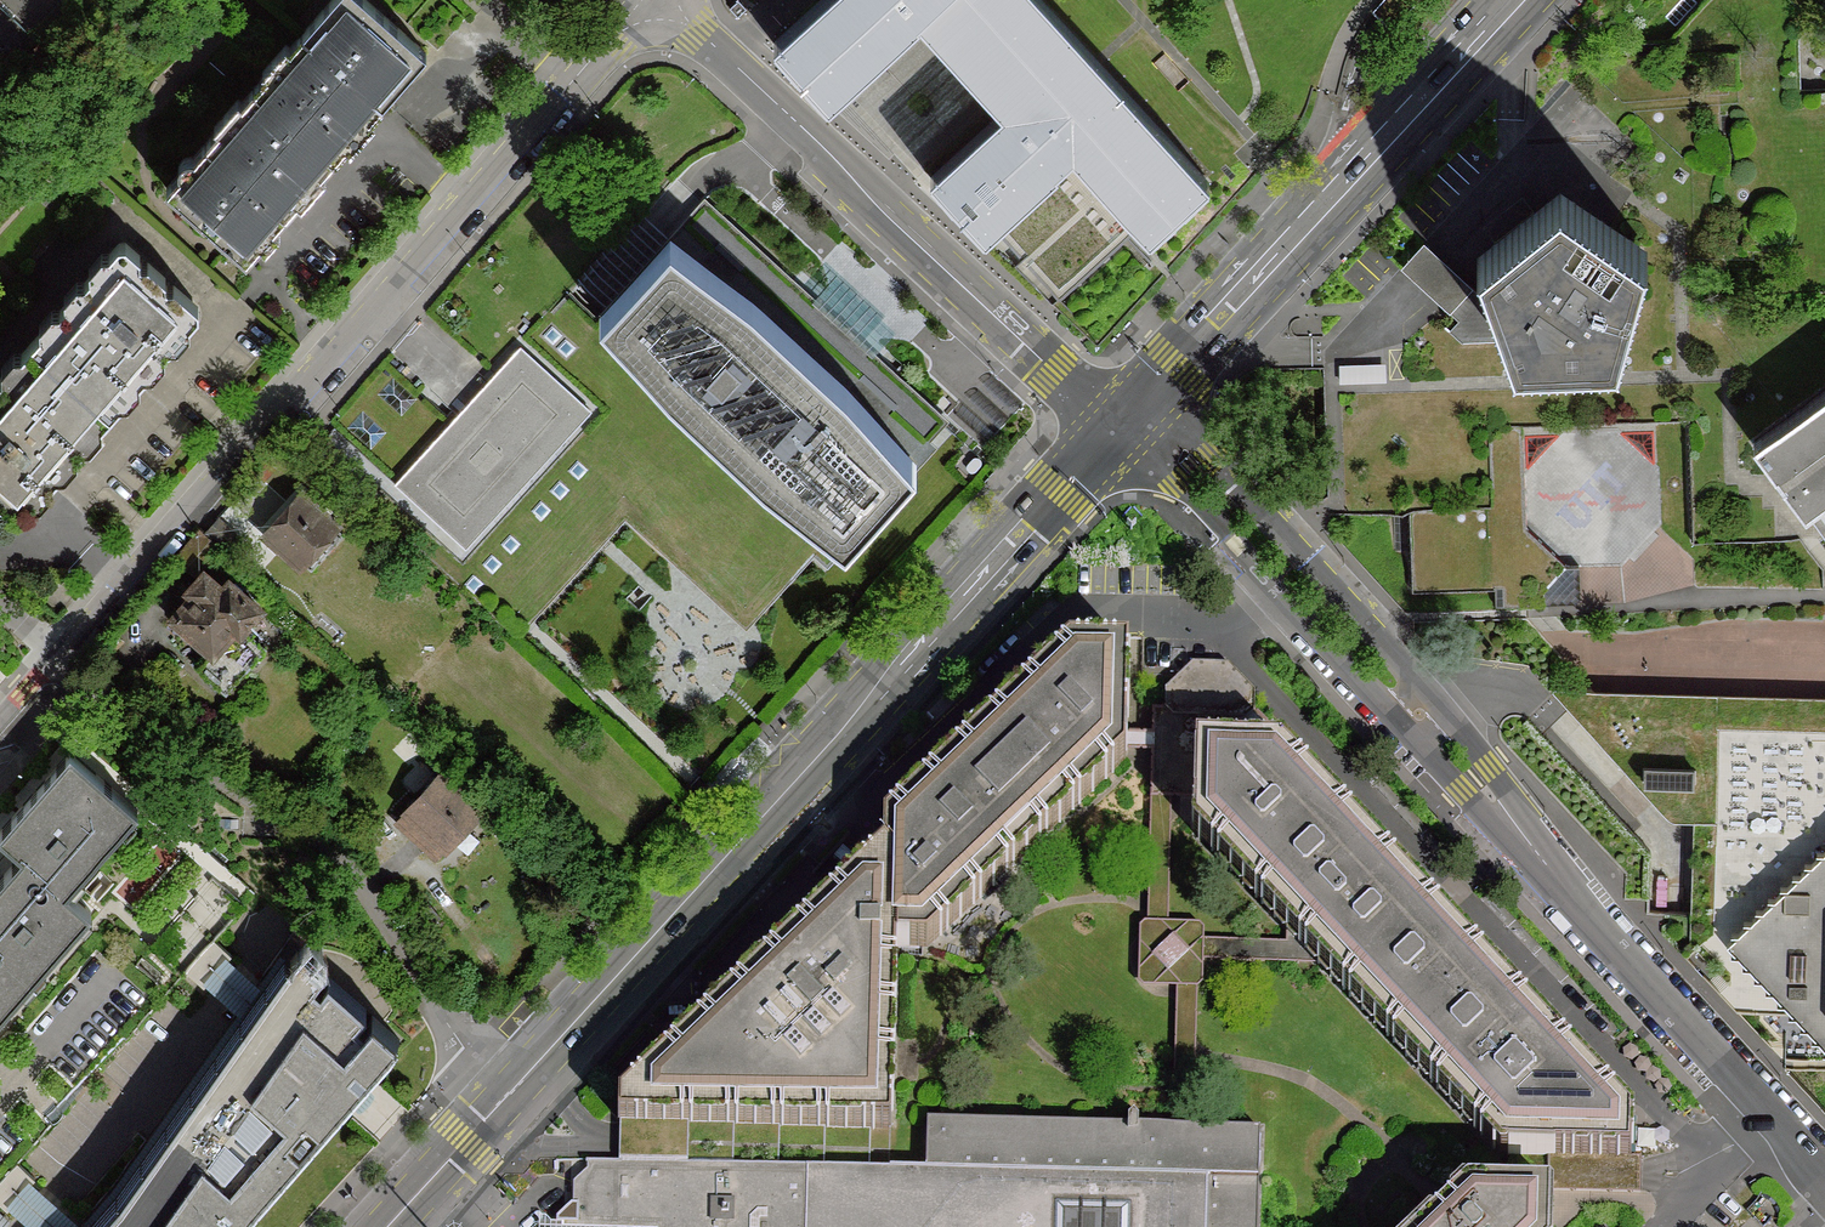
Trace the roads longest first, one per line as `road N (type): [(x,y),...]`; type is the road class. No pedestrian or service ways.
road 1 (residential): [(0,724),(648,0)]
road 2 (primary): [(1129,422),(500,1111)]
road 3 (residential): [(1569,895),(1487,765),(1210,452),(1129,422)]
road 4 (residential): [(1129,422),(1297,614),(1569,895)]
road 5 (residential): [(671,0),(1055,373),(1129,422)]
road 6 (primary): [(1129,422),(1511,0)]
road 7 (residential): [(1824,1189),(1569,895)]
road 8 (residential): [(335,852),(500,1111)]
road 9 (primary): [(500,1111),(395,1226)]

